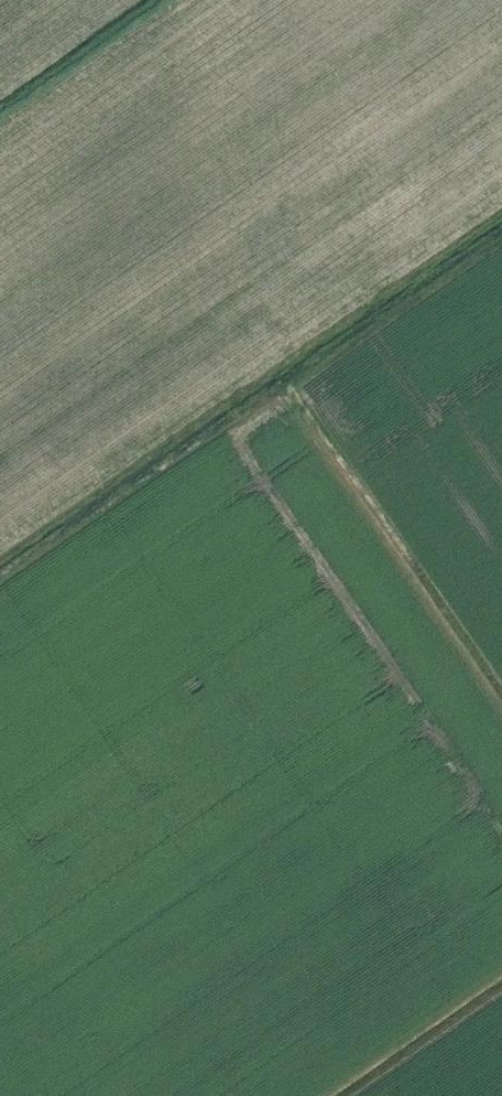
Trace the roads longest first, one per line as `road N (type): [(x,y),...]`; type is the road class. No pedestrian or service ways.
road 1 (track): [(501,183),(0,532)]

